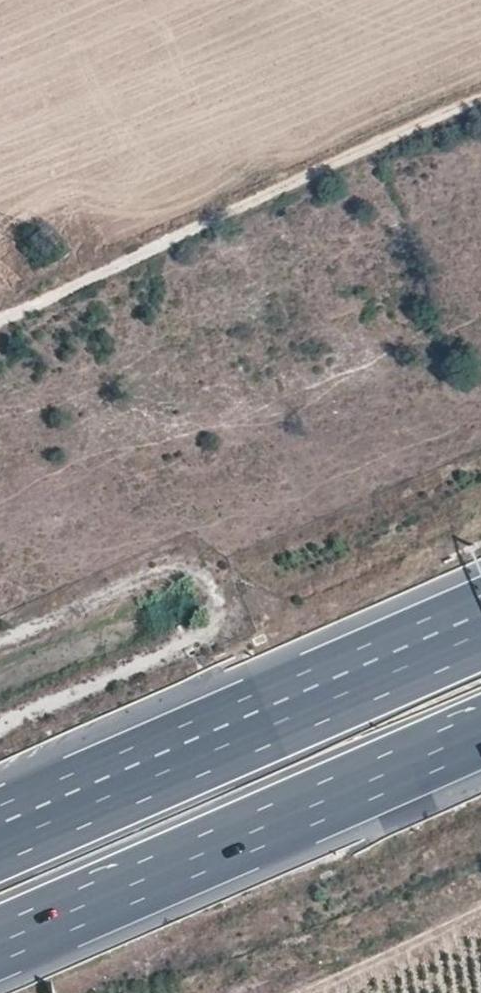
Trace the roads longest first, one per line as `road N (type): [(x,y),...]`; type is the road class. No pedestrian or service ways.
road 1 (track): [(480,109),(0,322)]
road 2 (motorway): [(0,943),(480,732)]
road 3 (motorway): [(480,624),(0,834)]

